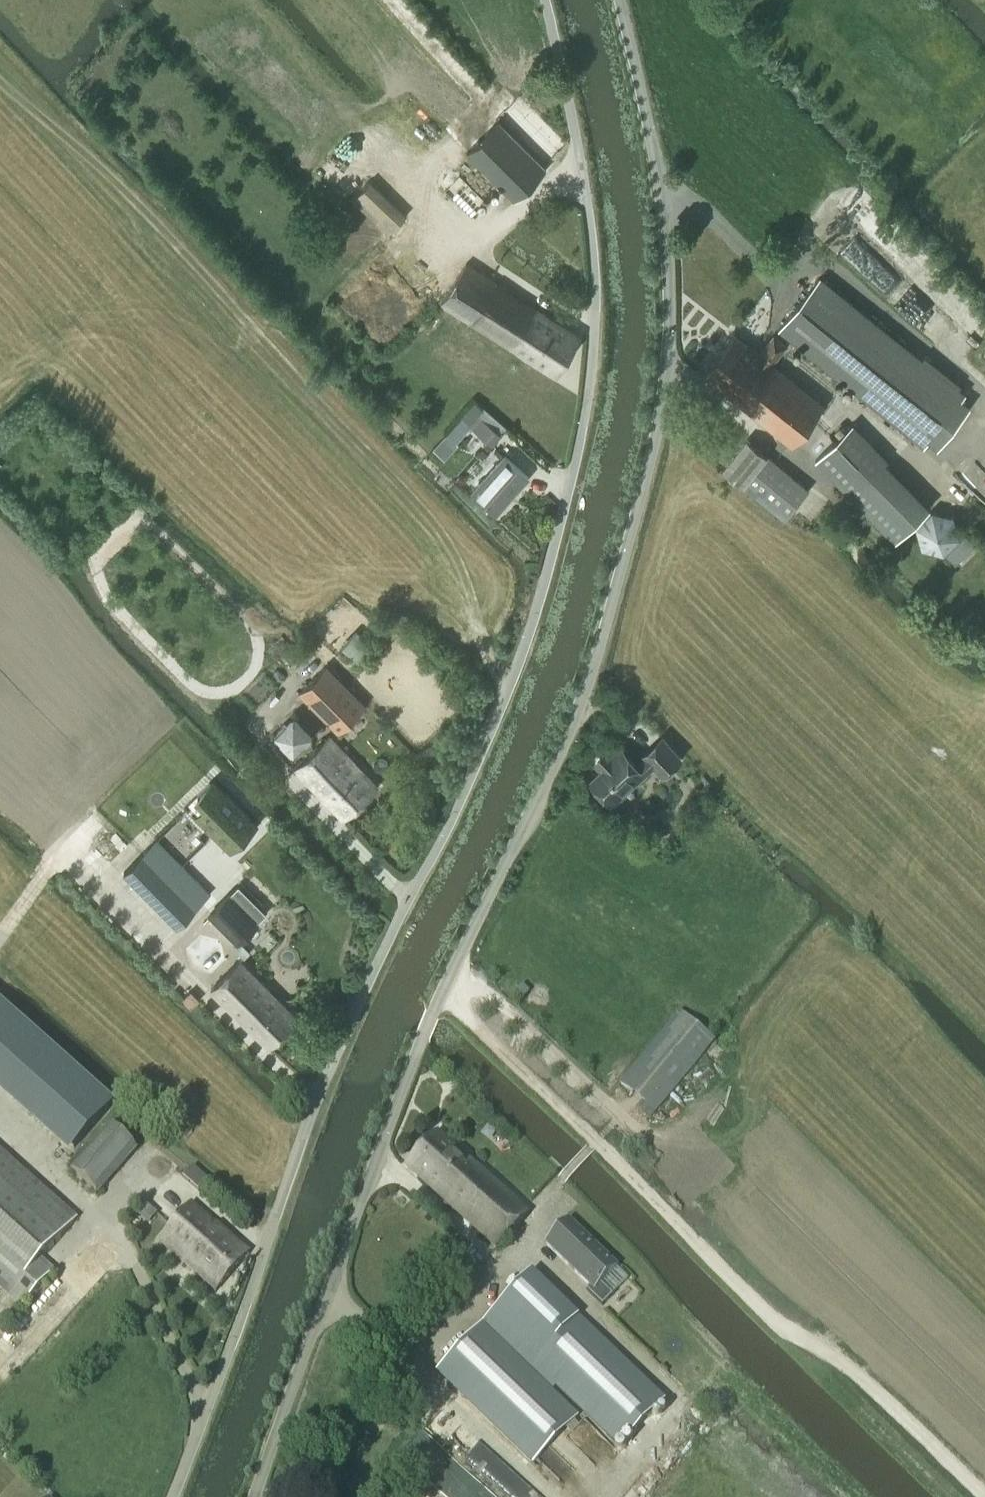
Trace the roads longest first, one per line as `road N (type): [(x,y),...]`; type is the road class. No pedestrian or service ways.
road 1 (unclassified): [(172,1496),(353,1011),(507,689),(576,455),(593,271),(543,0)]
road 2 (unclassified): [(254,1496),(412,1058),(565,741),(642,478),(665,358),(662,216),(616,0)]
road 3 (track): [(793,463),(844,408),(917,466),(966,440),(984,459)]
road 4 (track): [(106,1224),(0,1126)]

